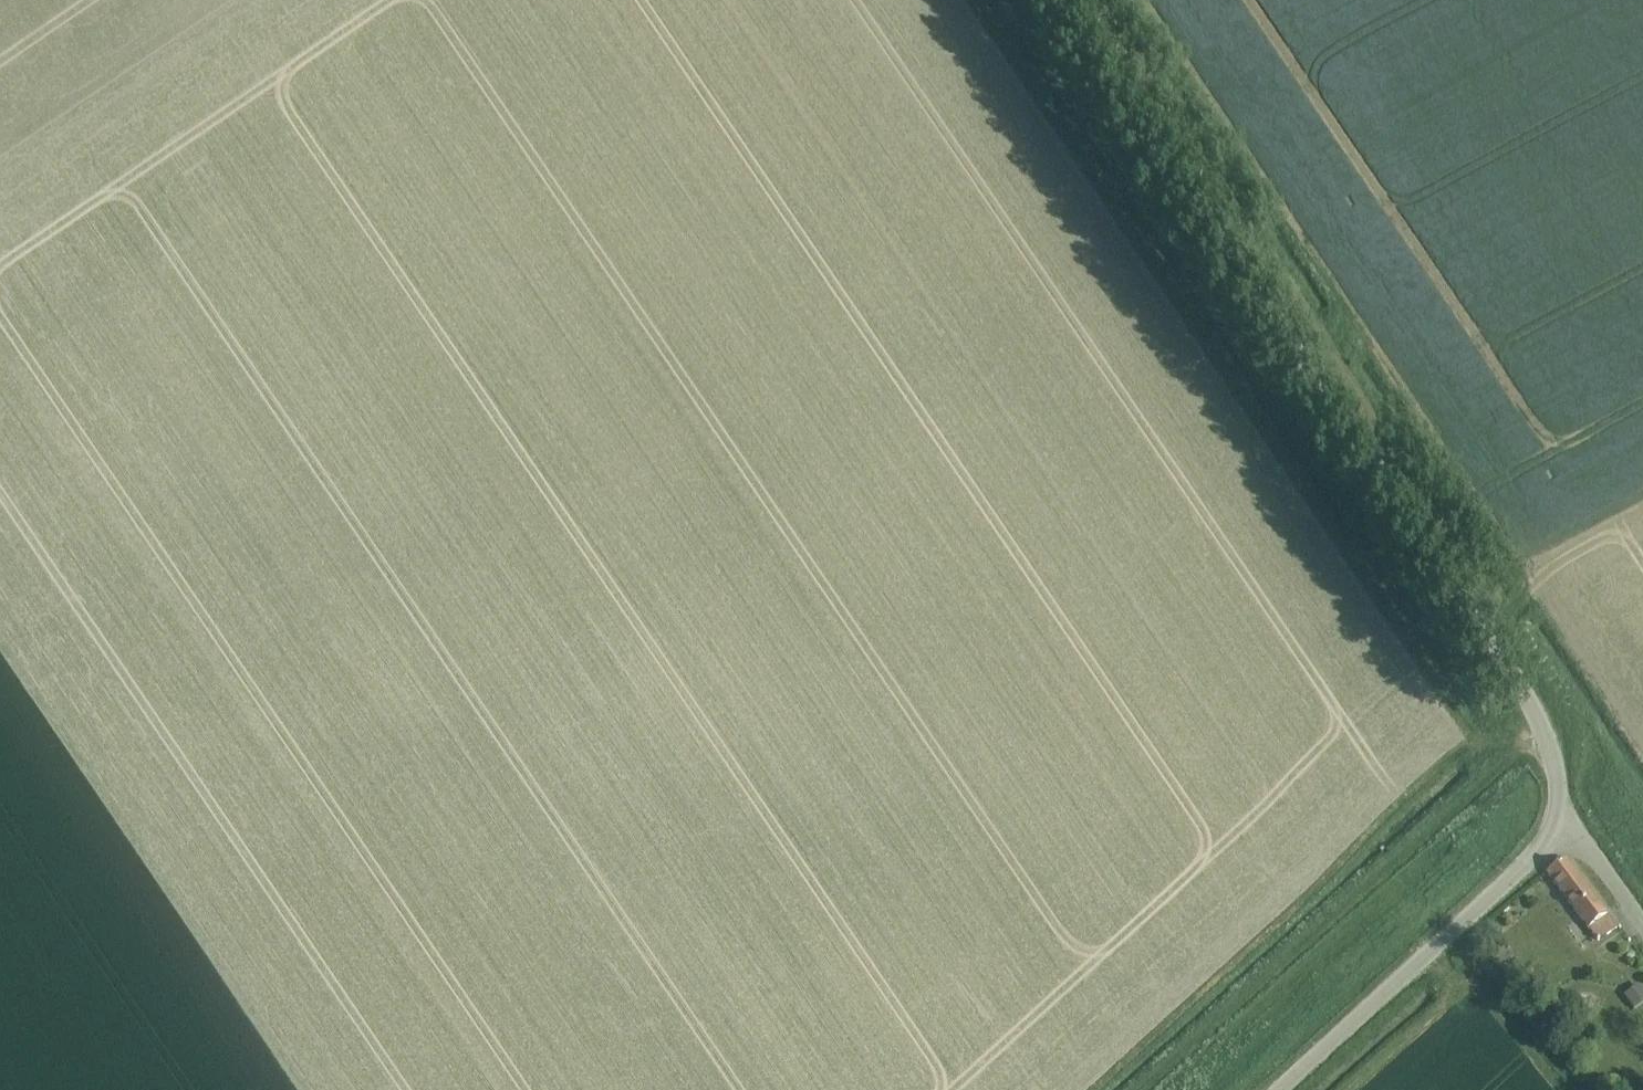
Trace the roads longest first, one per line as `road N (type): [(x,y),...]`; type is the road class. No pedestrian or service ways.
road 1 (unclassified): [(1553,828),(1551,759),(1513,678),(1049,0)]
road 2 (track): [(1140,1089),(1539,729)]
road 3 (unclassified): [(1276,1089),(1531,859),(1553,828)]
road 4 (unclassified): [(1642,934),(1592,857),(1553,828)]

